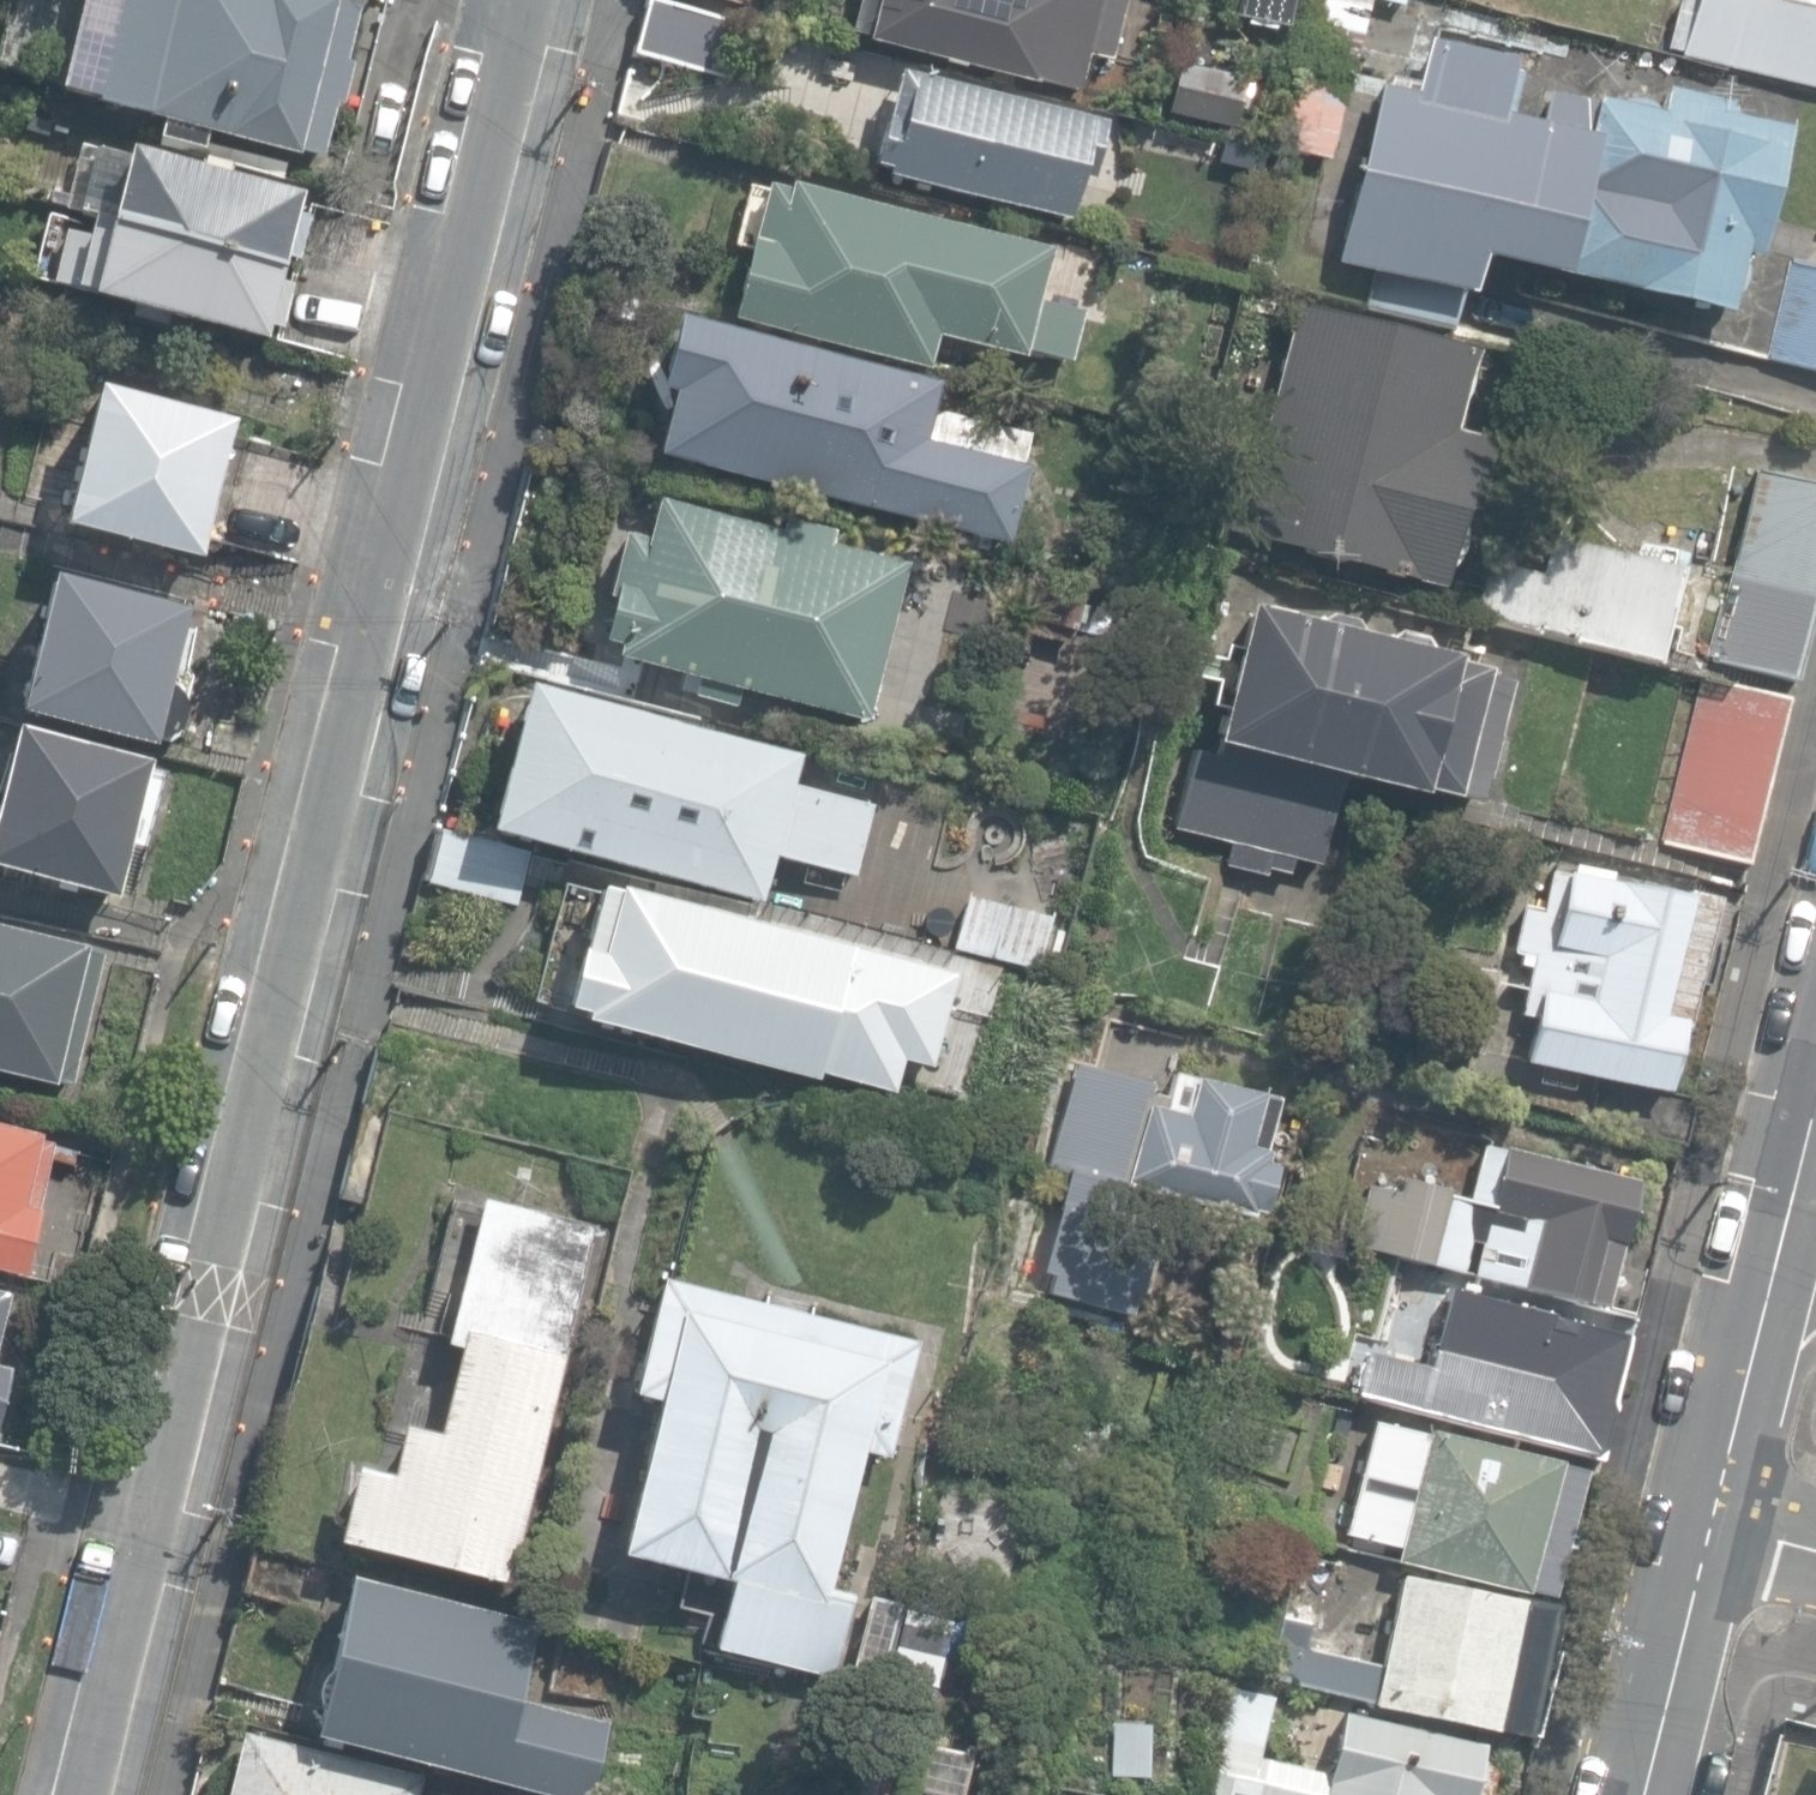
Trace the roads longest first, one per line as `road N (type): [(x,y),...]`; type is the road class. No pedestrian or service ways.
road 1 (unclassified): [(524,0),(83,1794)]
road 2 (secondary): [(1815,1109),(1712,1536)]
road 3 (secondary): [(1712,1536),(1647,1794)]

